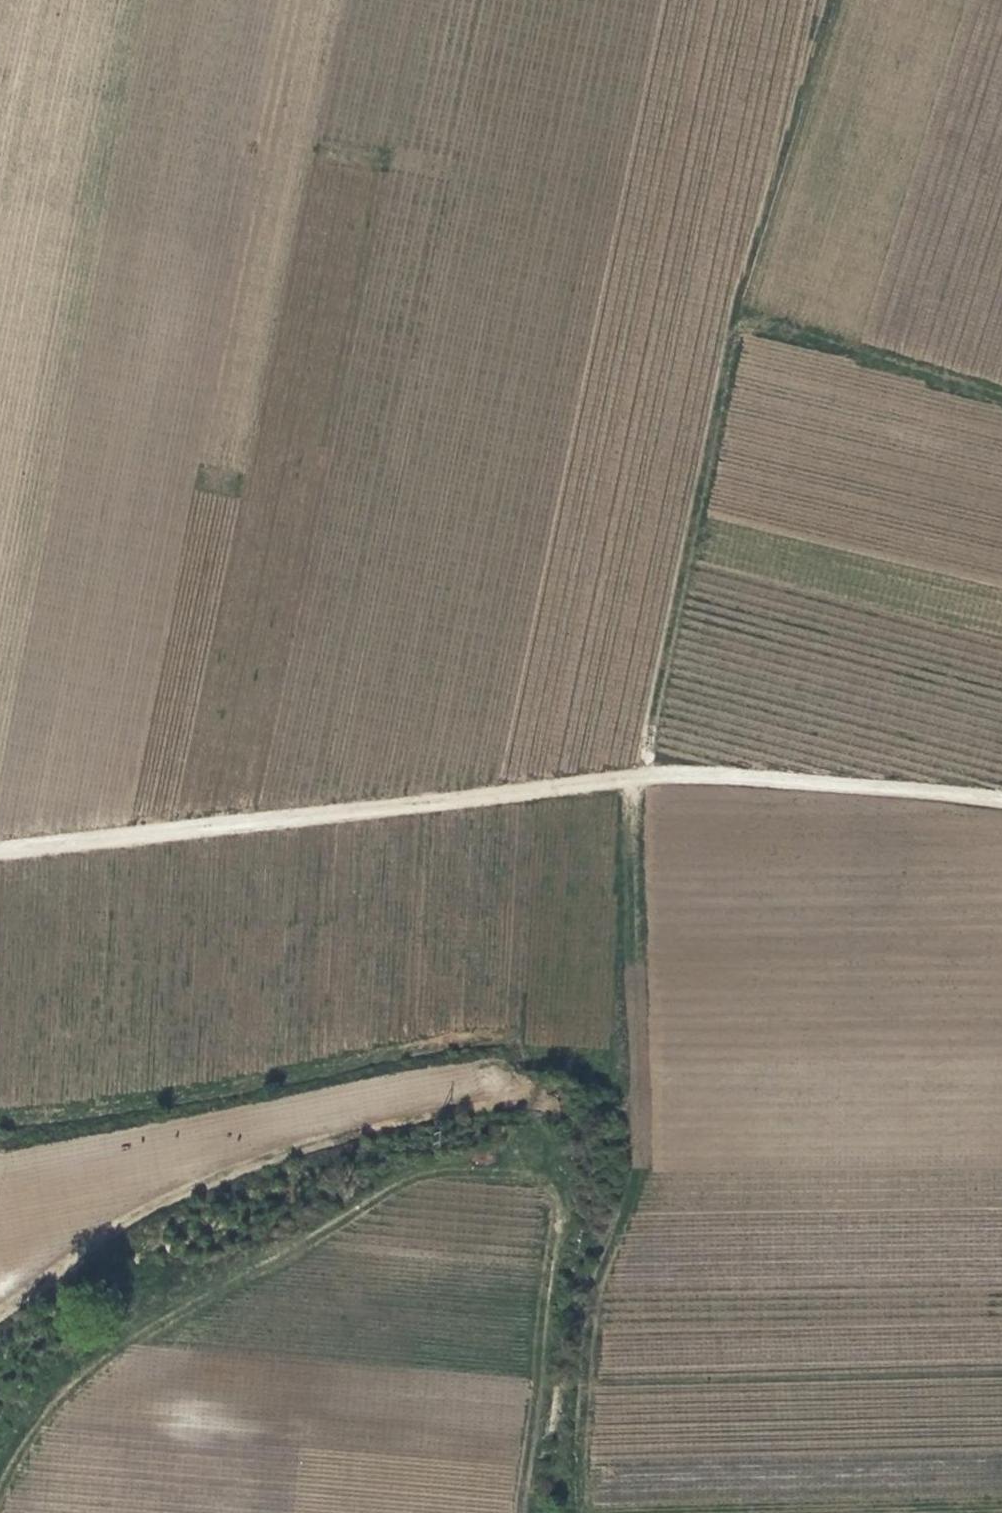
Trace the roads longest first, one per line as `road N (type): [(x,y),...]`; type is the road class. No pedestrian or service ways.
road 1 (track): [(1001,795),(628,770),(0,846)]
road 2 (track): [(0,1492),(53,1405),(393,1180),(529,1183),(537,1210),(514,1512)]

